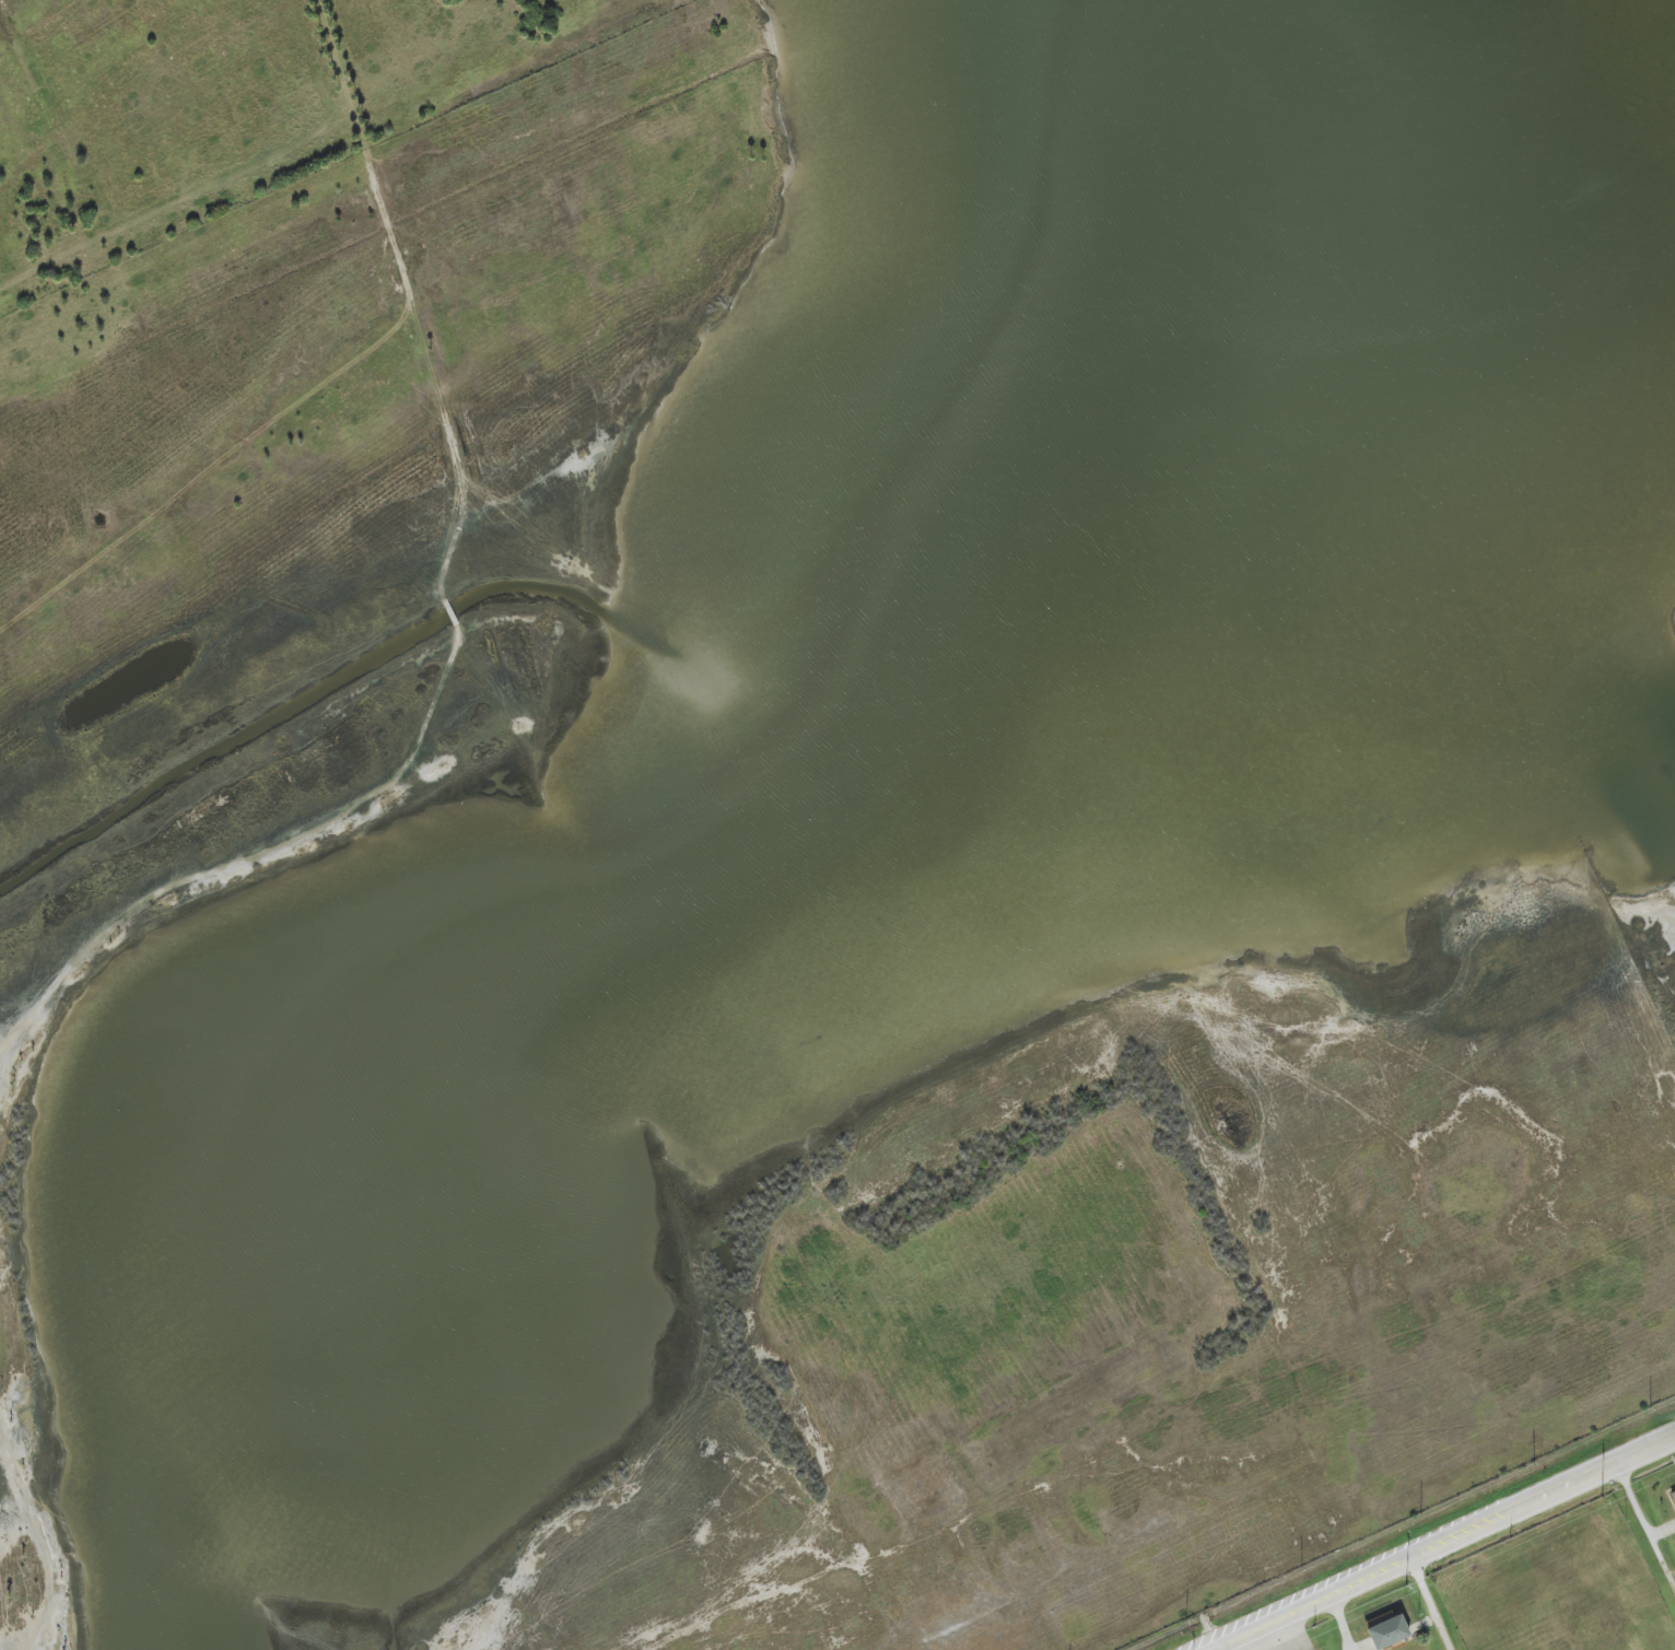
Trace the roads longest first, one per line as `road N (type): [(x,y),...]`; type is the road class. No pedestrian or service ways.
road 1 (tertiary): [(1674,1443),(1216,1649)]
road 2 (residential): [(1617,1470),(1674,1591)]

